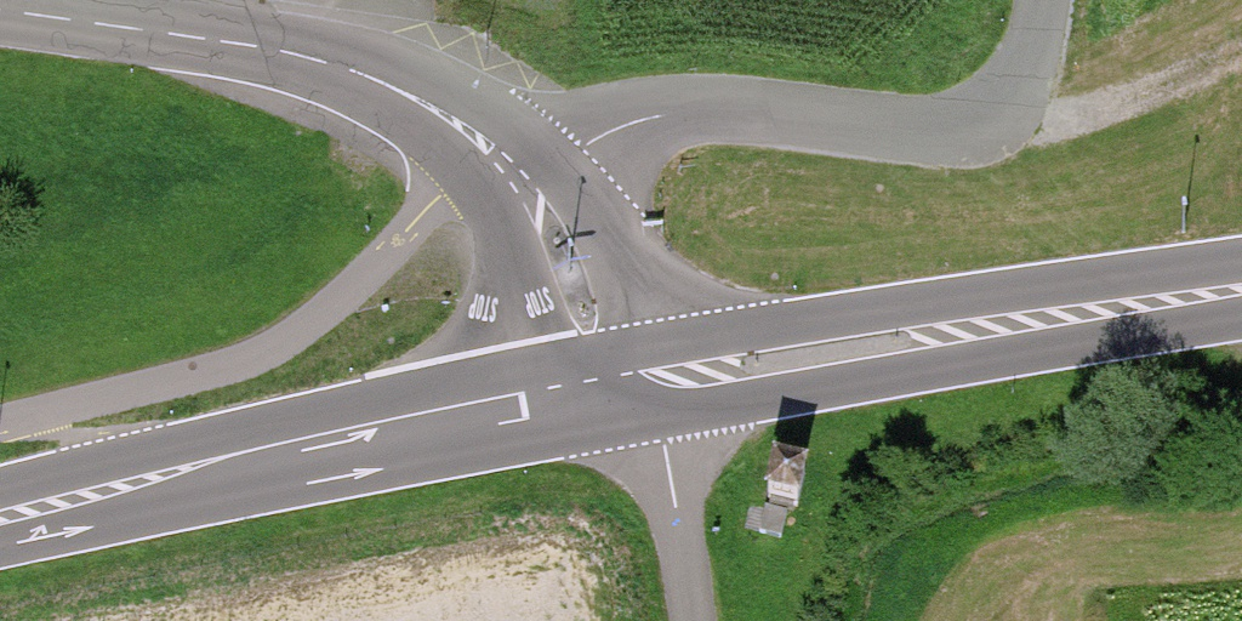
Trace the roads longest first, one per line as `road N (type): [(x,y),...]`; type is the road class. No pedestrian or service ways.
road 1 (secondary): [(626,388),(215,466),(0,517)]
road 2 (unclassified): [(1045,0),(1013,85),(977,124),(902,130),(738,108),(653,117),(506,163)]
road 3 (secondary): [(1241,290),(626,388)]
road 4 (tertiary): [(0,10),(179,36),(366,75),(506,163)]
road 5 (track): [(1241,48),(1041,122),(977,124)]
road 6 (tertiary): [(506,163),(545,218),(590,334),(626,388)]
road 7 (track): [(626,388),(664,444),(690,620)]

